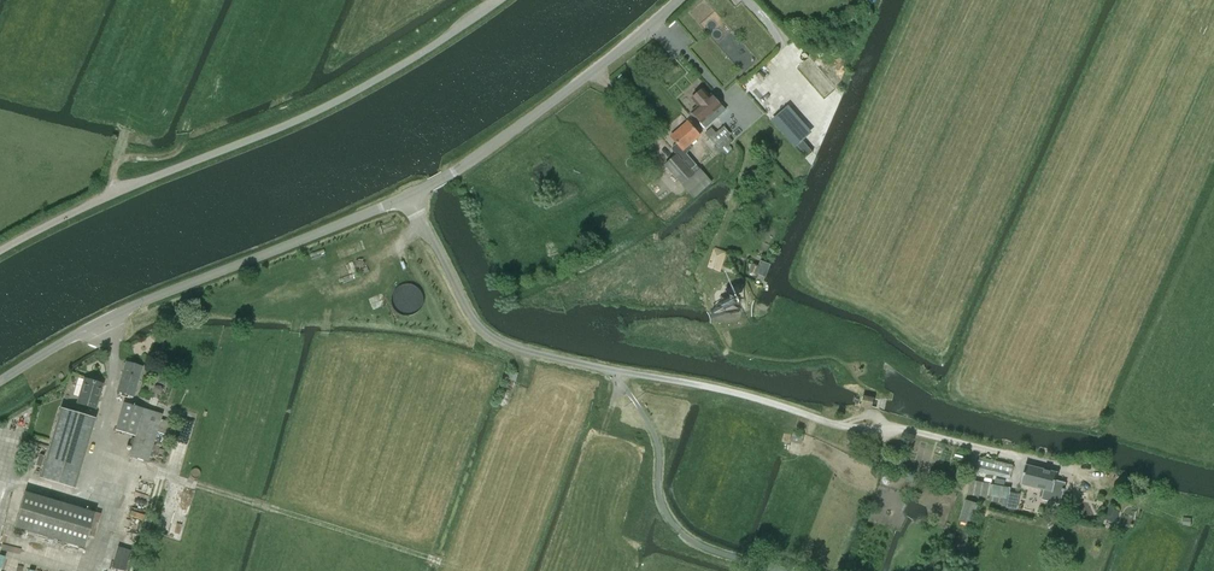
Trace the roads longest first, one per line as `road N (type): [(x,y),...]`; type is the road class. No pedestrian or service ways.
road 1 (unclassified): [(0,253),(116,192),(343,96),(499,0)]
road 2 (unclassified): [(0,384),(156,300),(409,195)]
road 3 (unclassified): [(409,195),(506,140),(681,0)]
road 4 (unclassified): [(613,372),(509,346),(480,327),(409,195)]
road 5 (track): [(201,90),(176,152),(116,162)]

